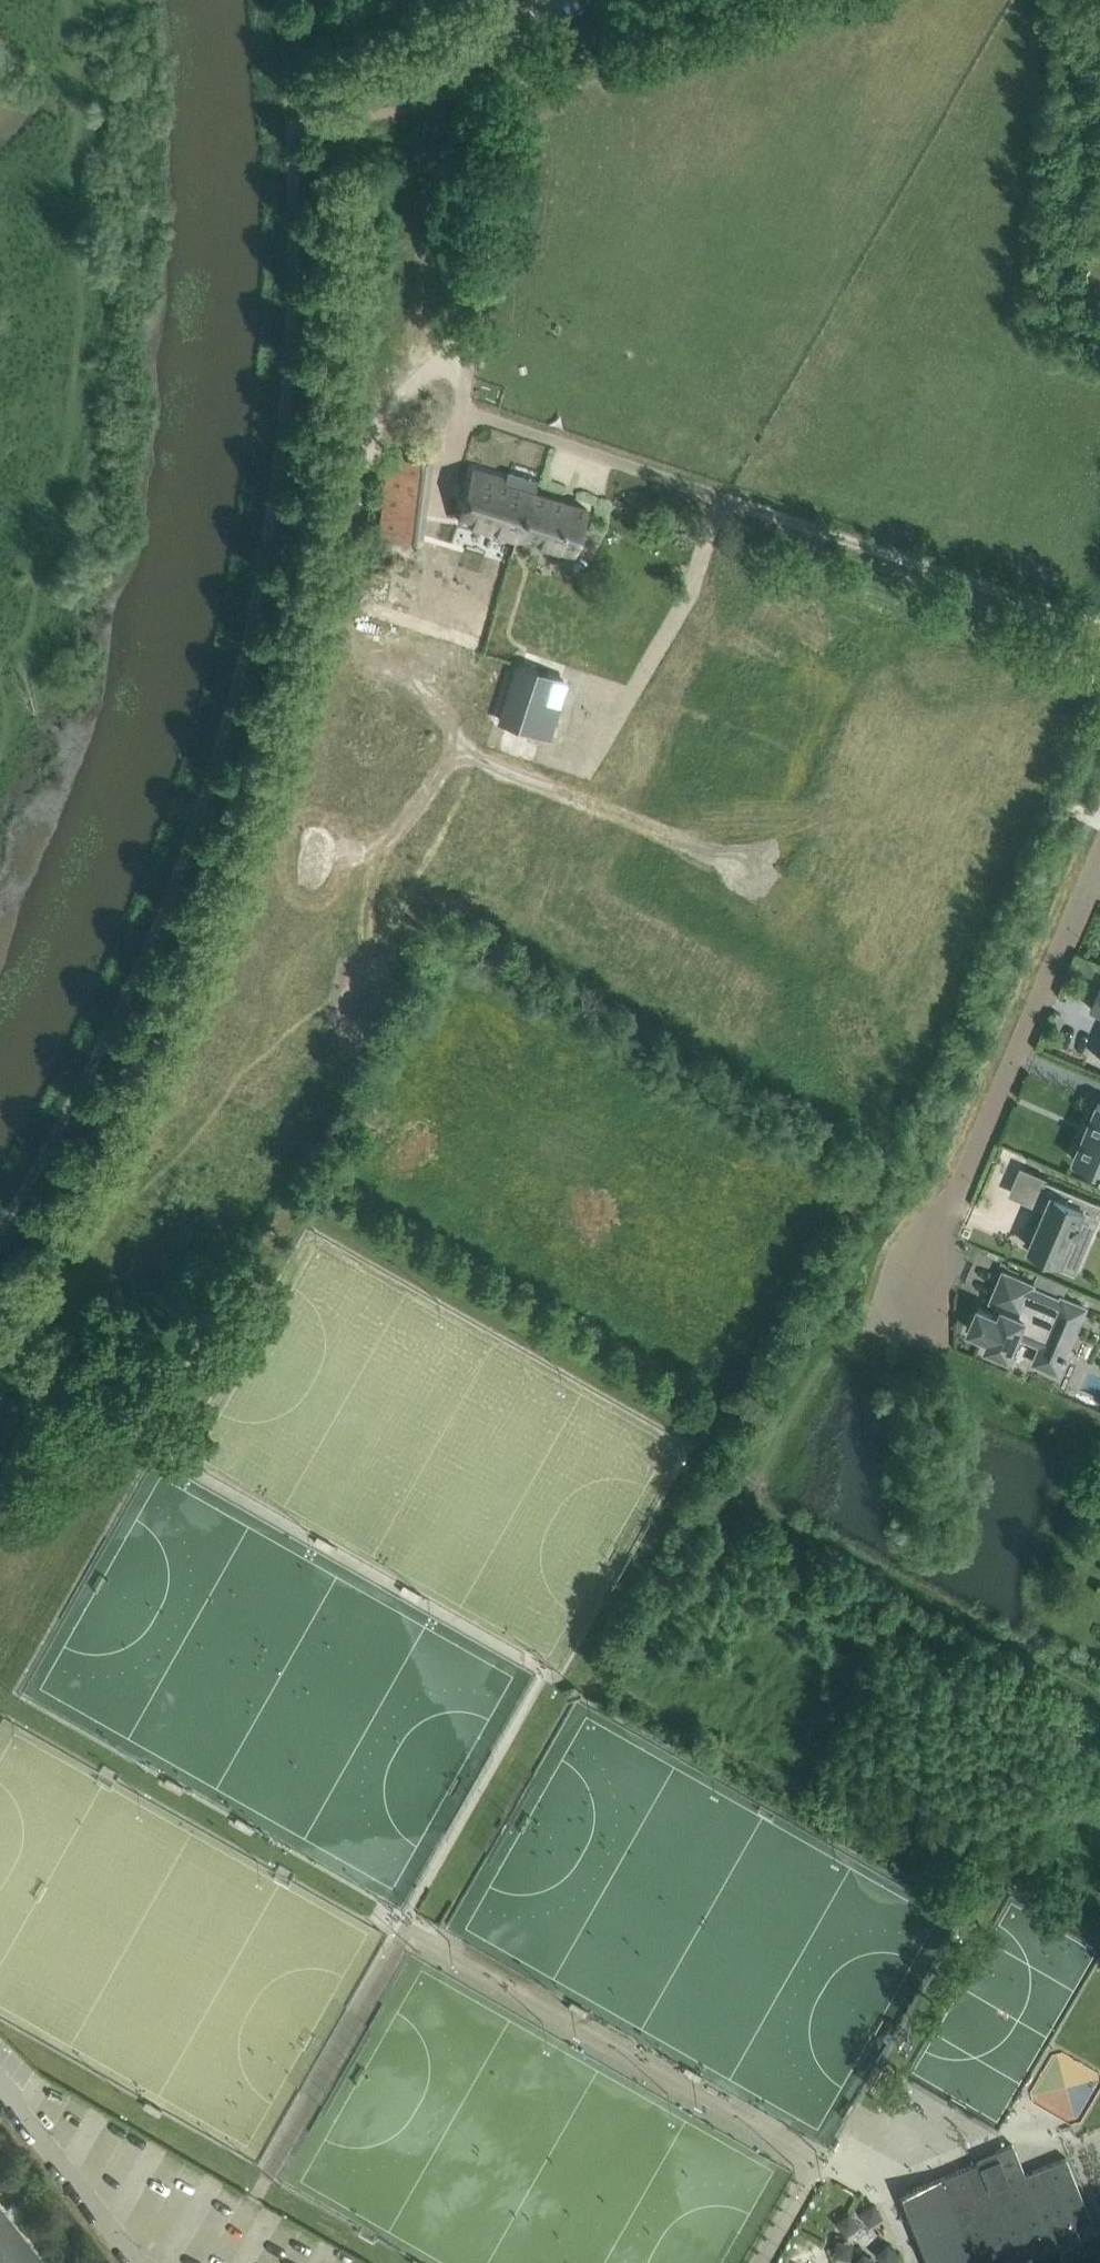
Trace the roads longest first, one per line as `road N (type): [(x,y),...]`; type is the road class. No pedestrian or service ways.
road 1 (unclassified): [(433,531),(515,104),(548,51),(614,20),(688,0)]
road 2 (residential): [(1099,856),(915,1288)]

